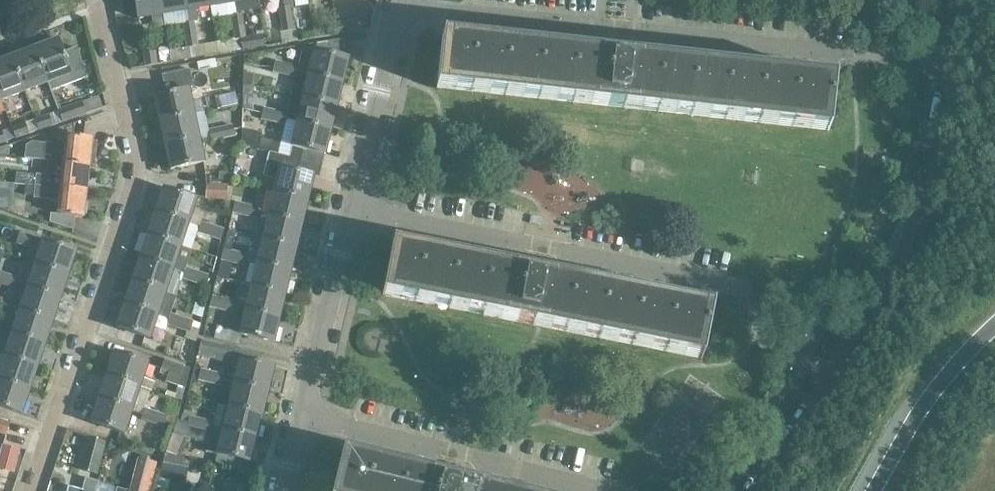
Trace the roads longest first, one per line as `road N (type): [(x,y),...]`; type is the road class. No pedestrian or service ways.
road 1 (residential): [(949,70),(400,9)]
road 2 (residential): [(830,374),(783,356),(732,285),(340,210)]
road 3 (residential): [(30,490),(132,170),(96,0)]
road 4 (residential): [(830,374),(906,252),(941,149),(949,70)]
road 5 (residential): [(582,490),(293,424)]
road 6 (residential): [(293,424),(340,210)]
road 7 (residential): [(340,210),(400,9)]
road 8 (motorway): [(994,329),(903,433),(869,490)]
road 9 (residential): [(749,490),(830,374)]

